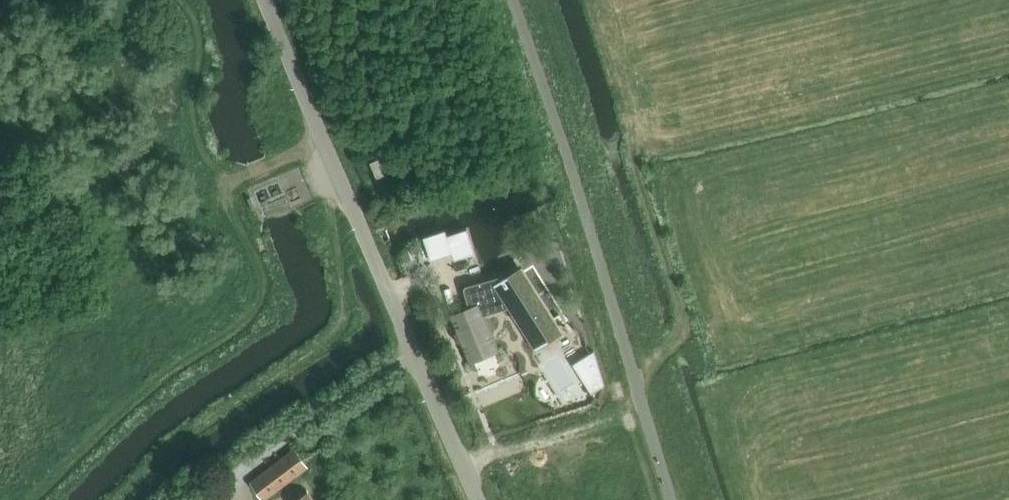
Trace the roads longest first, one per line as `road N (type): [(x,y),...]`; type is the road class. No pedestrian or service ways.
road 1 (unclassified): [(482,499),(268,0)]
road 2 (track): [(465,460),(638,395),(688,330),(638,181)]
road 3 (track): [(34,499),(206,337),(233,297),(240,252),(222,190)]

